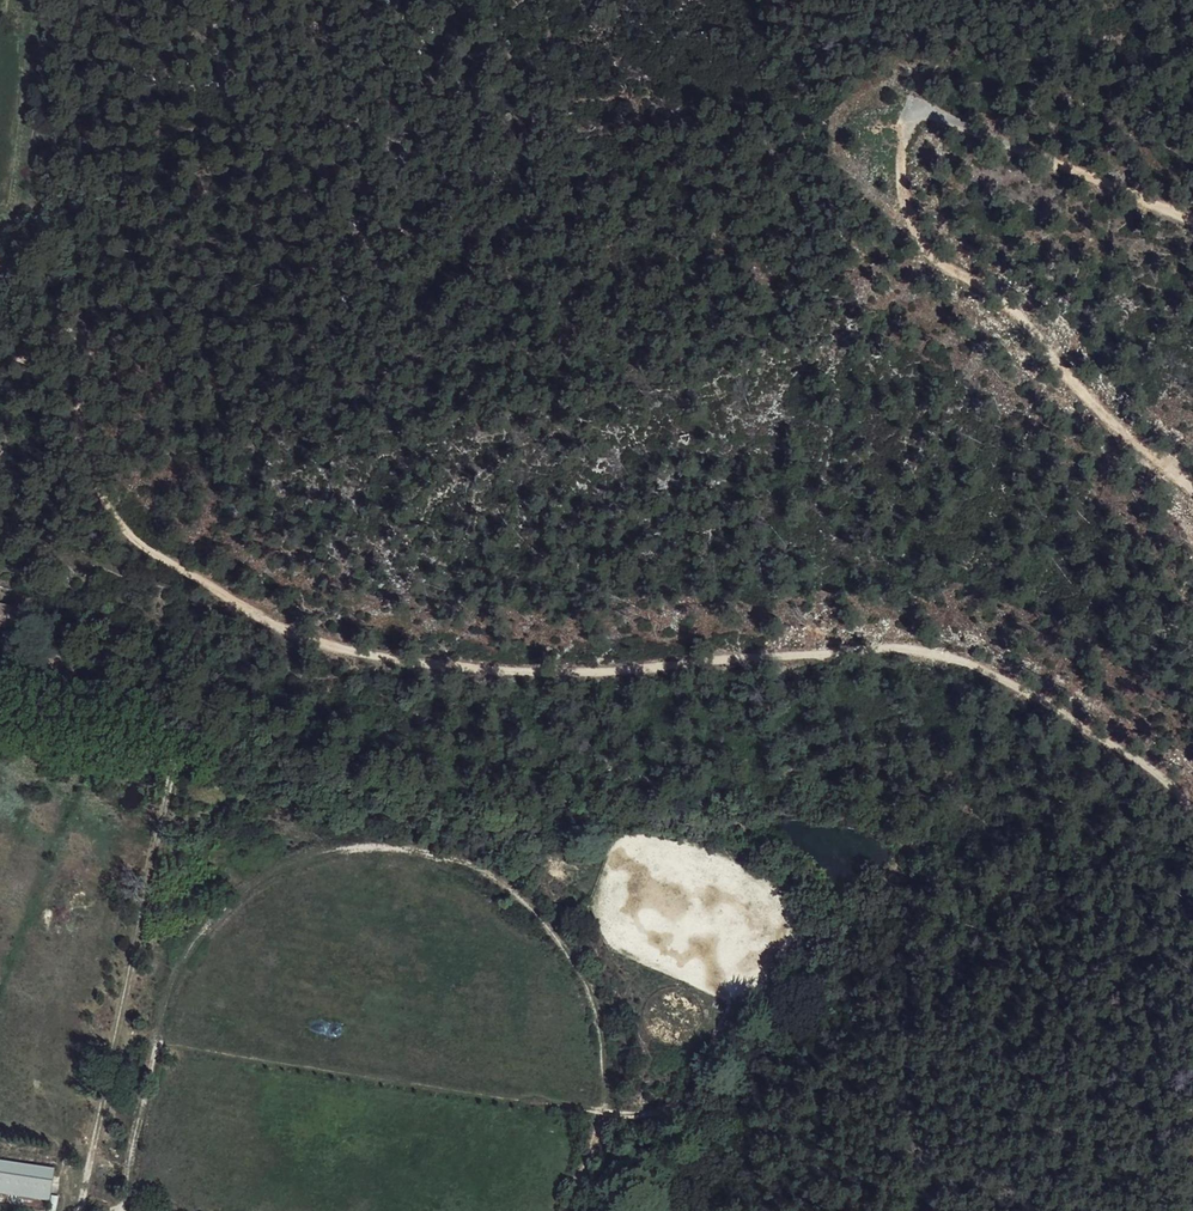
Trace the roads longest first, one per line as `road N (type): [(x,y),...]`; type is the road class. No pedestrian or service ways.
road 1 (track): [(1192,814),(1136,752),(1026,688),(918,654),(472,668),(385,655),(296,629),(131,532),(90,465),(84,417),(95,344),(78,325),(0,374)]
road 2 (track): [(1192,500),(1151,440),(921,221),(906,181),(905,140),(946,115),(994,123),(1192,199)]

